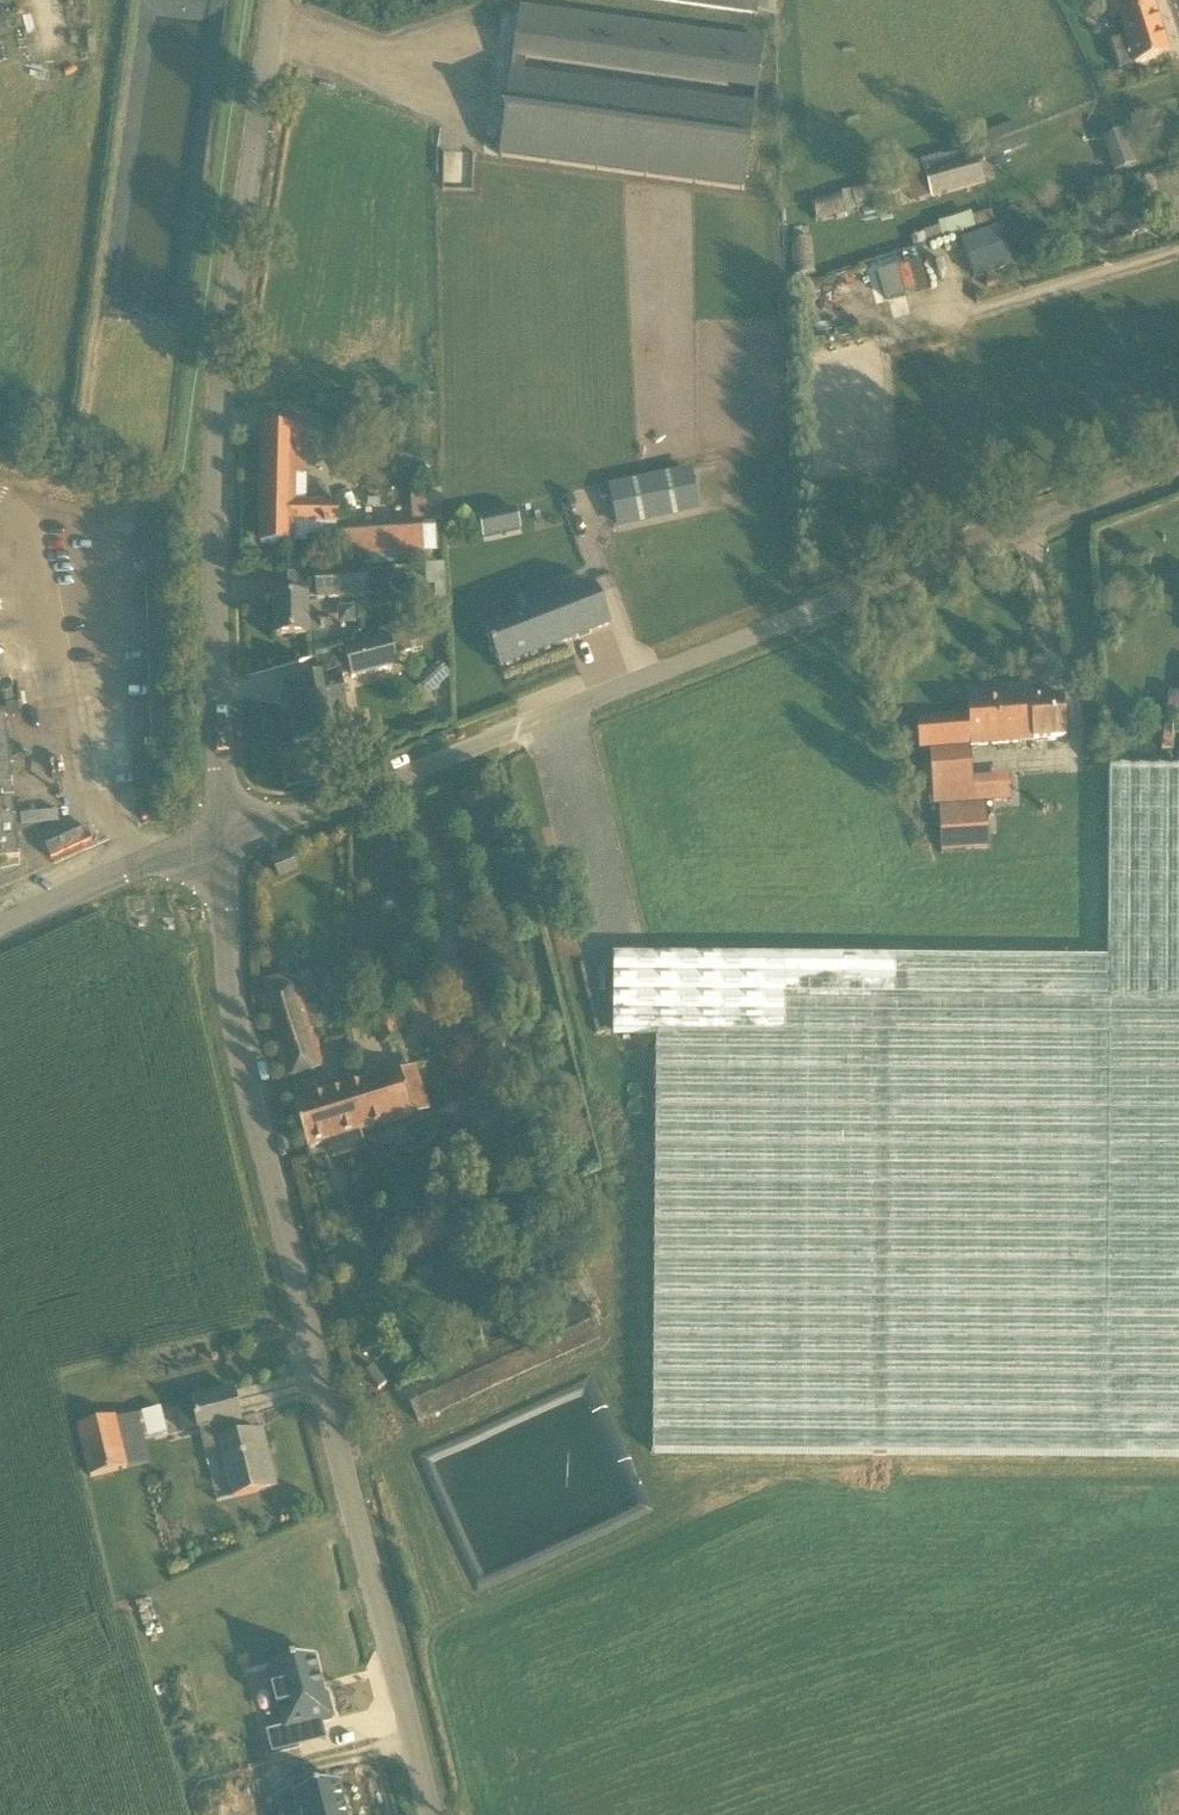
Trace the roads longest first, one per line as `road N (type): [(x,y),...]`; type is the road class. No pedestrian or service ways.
road 1 (unclassified): [(219,841),(359,801),(808,608),(1178,467)]
road 2 (unclassified): [(436,1814),(241,1046),(219,841)]
road 3 (unclassified): [(219,841),(217,455),(276,0)]
road 4 (unclassified): [(0,927),(145,863),(219,841)]

